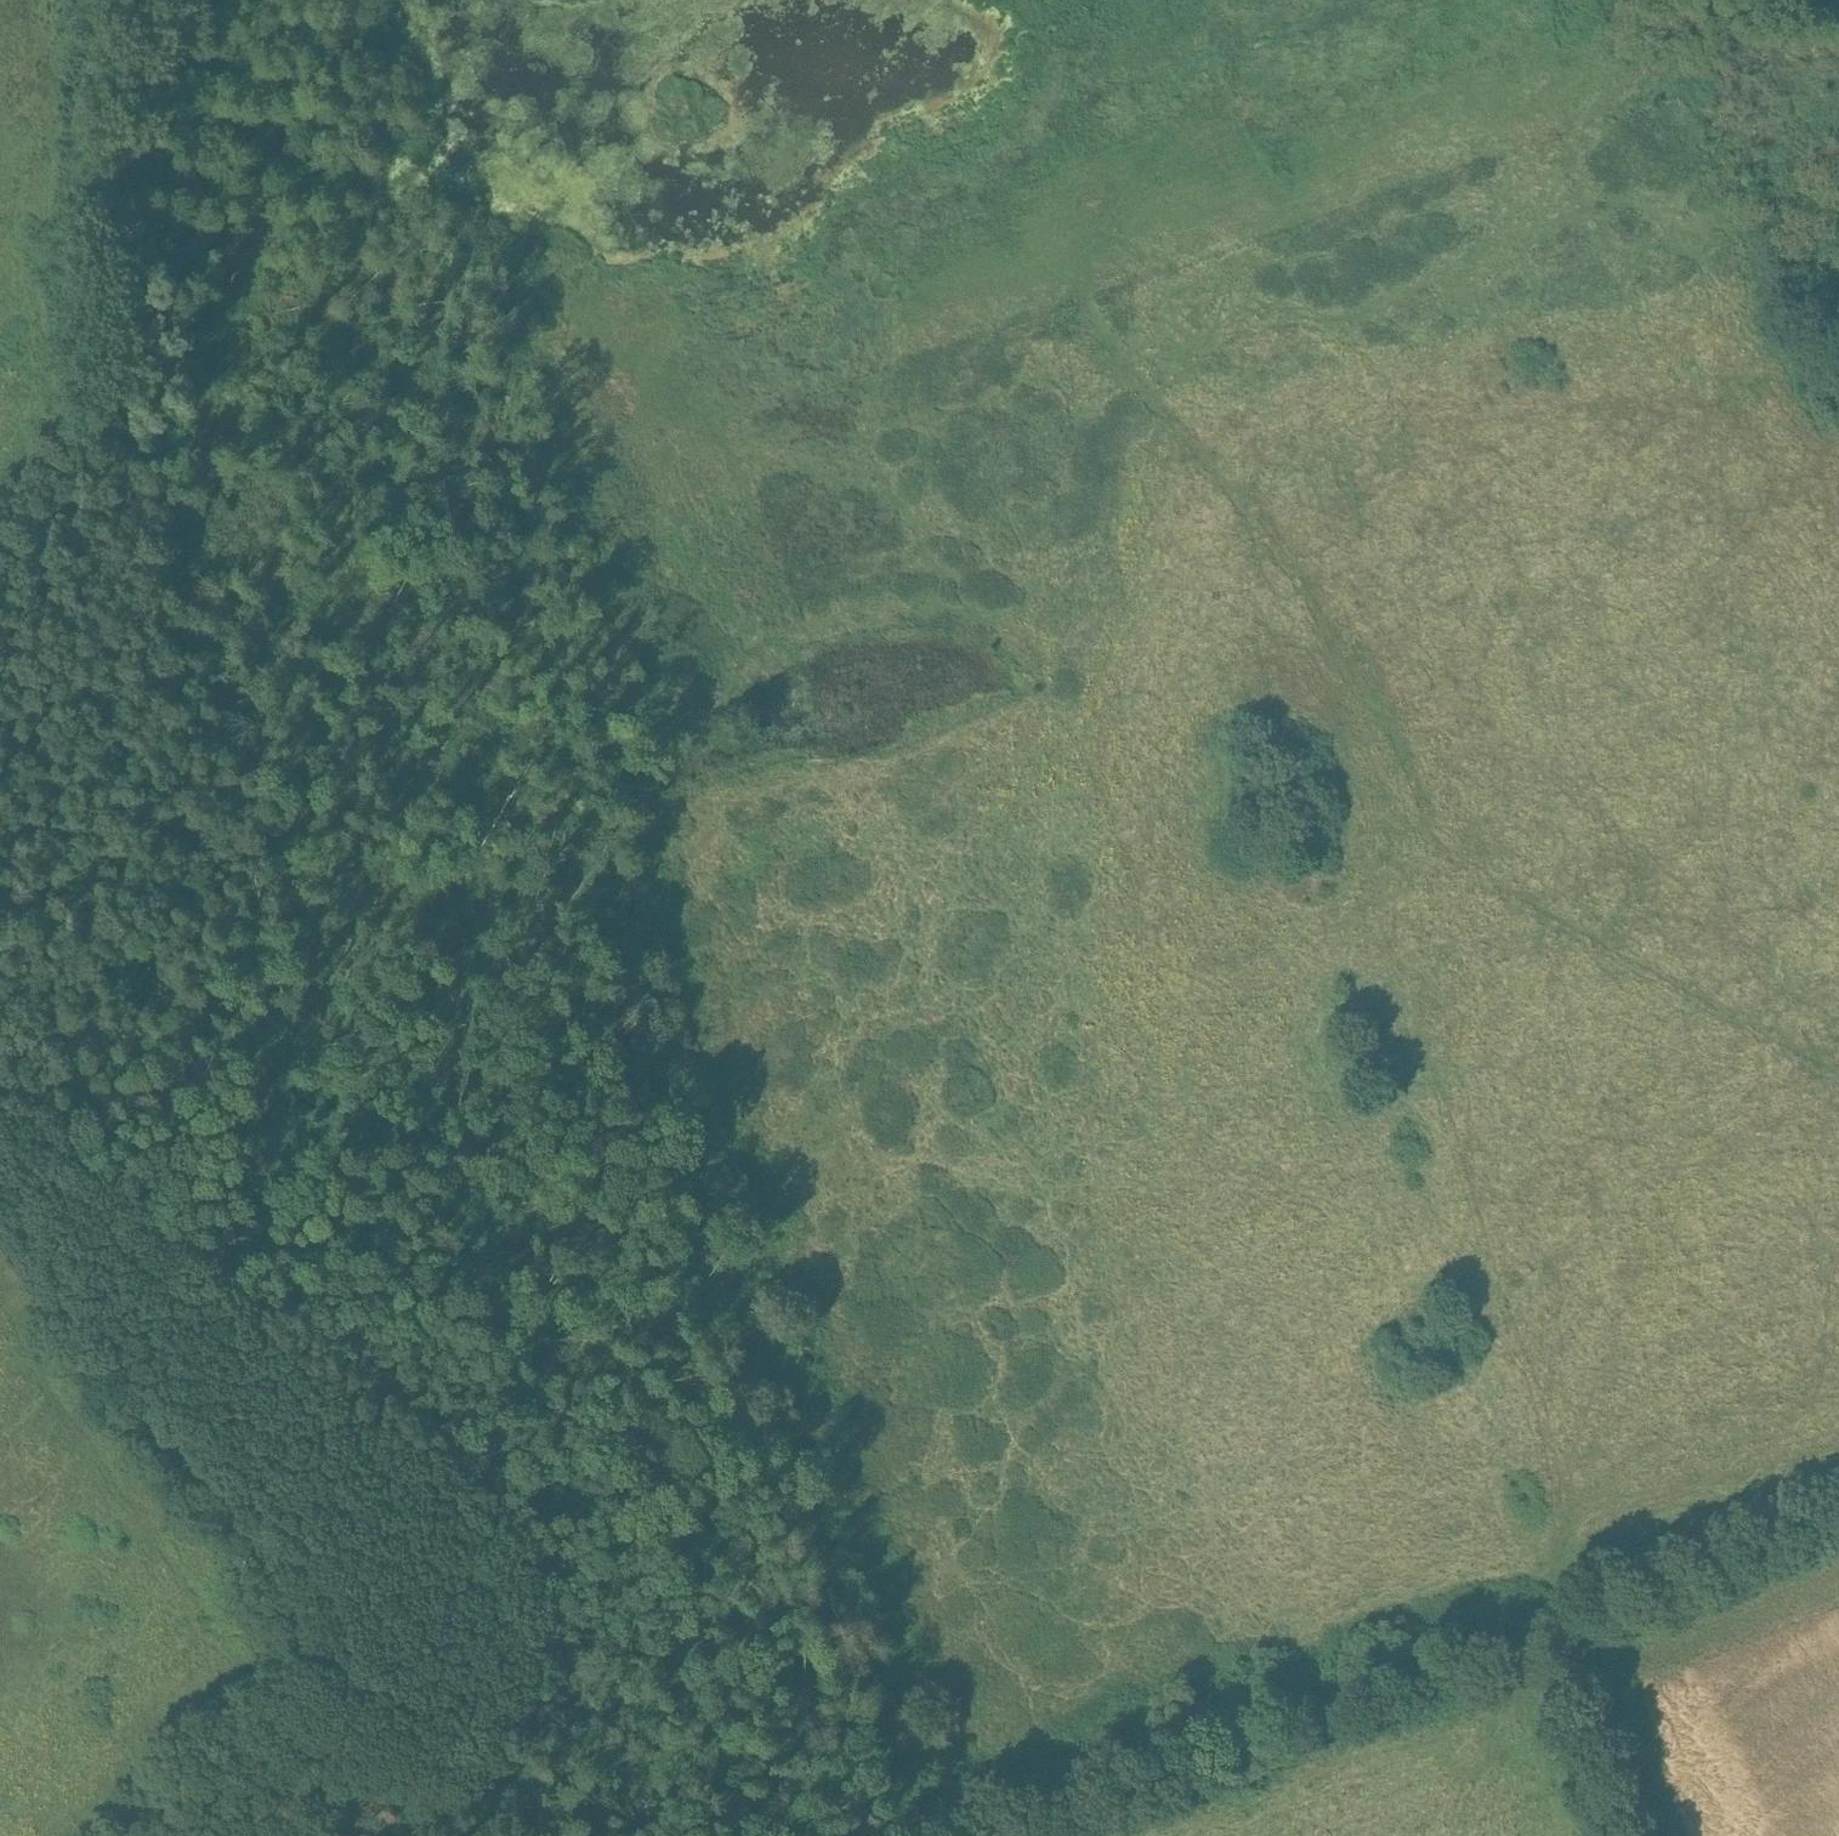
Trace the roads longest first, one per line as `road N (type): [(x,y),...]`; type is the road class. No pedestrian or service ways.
road 1 (track): [(1578,1657),(1646,1835)]

